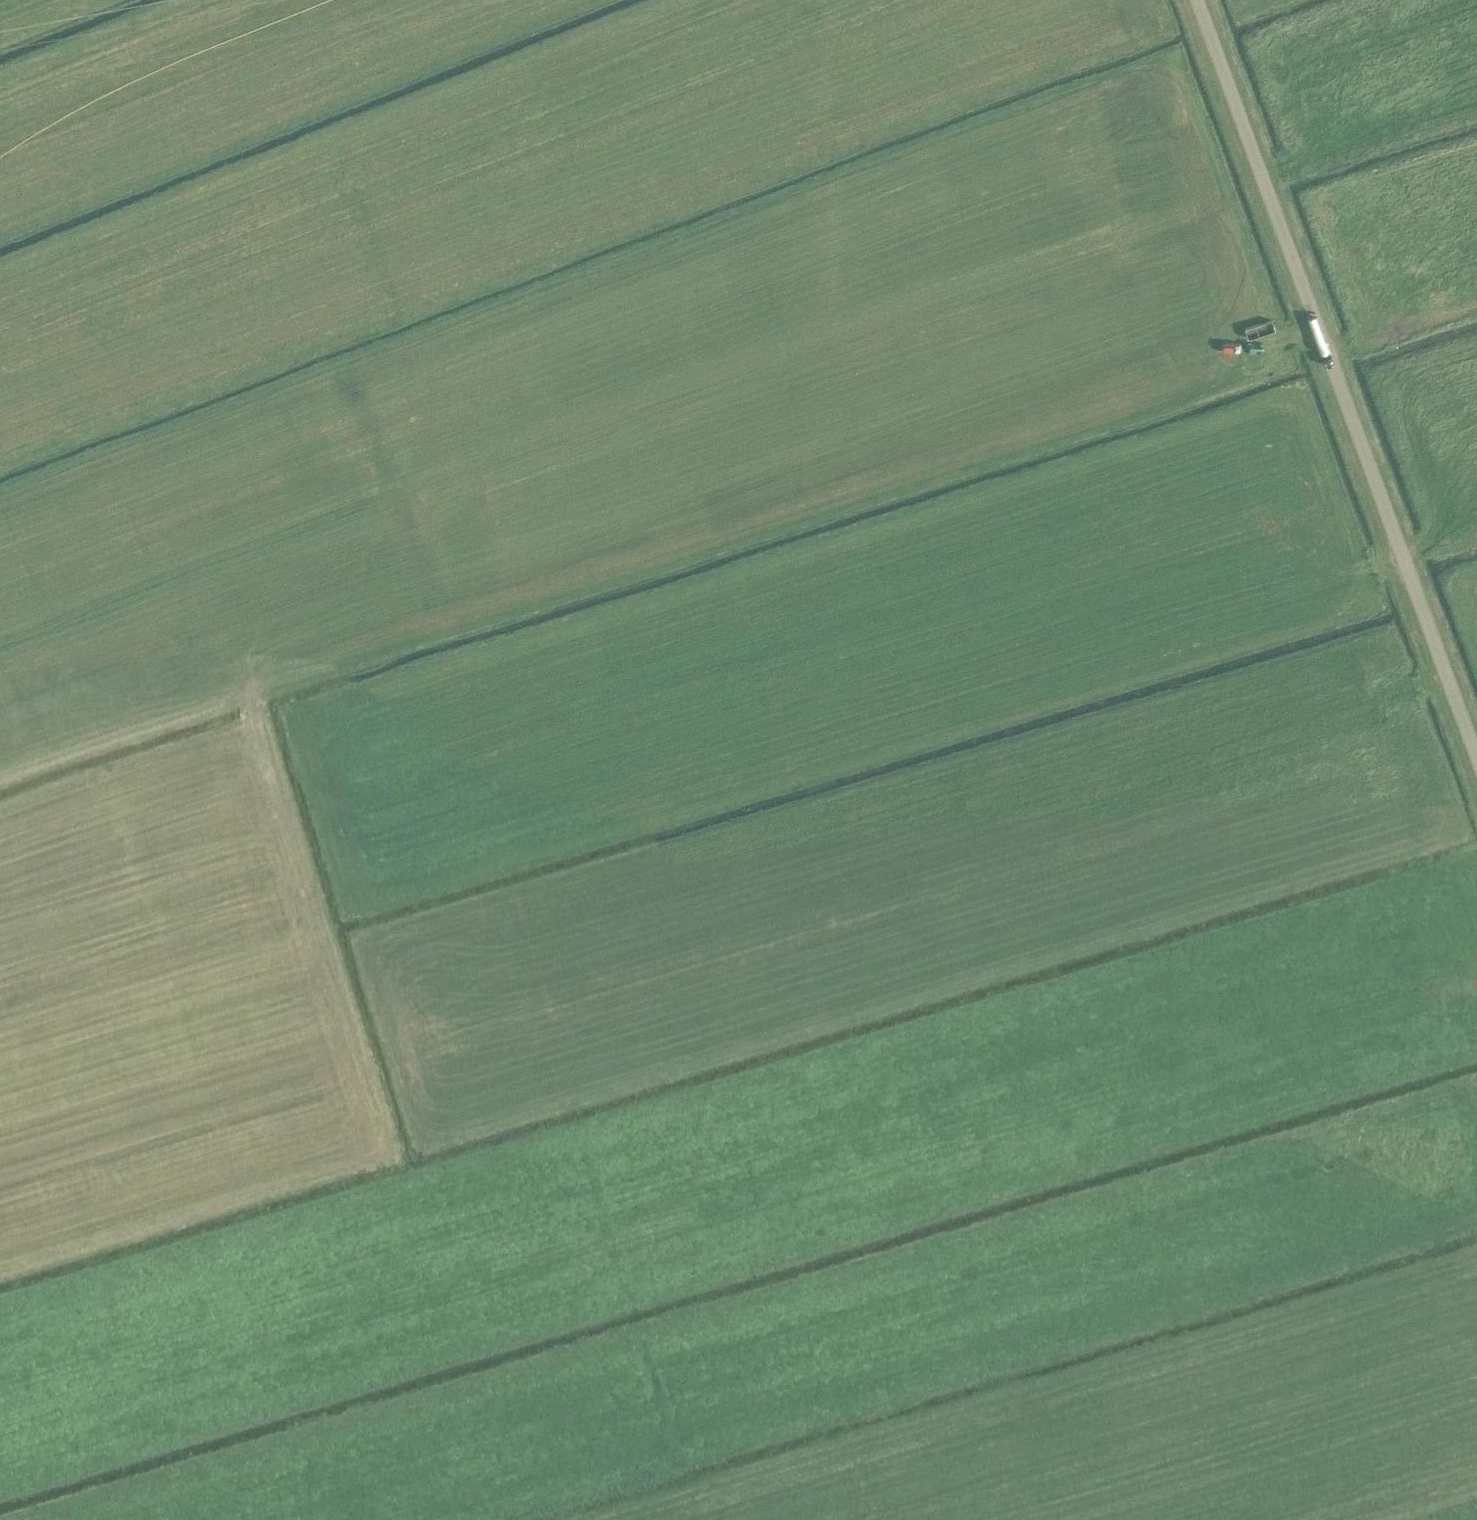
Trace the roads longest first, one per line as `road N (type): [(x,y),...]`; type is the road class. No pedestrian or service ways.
road 1 (unclassified): [(1476,792),(1190,0)]

